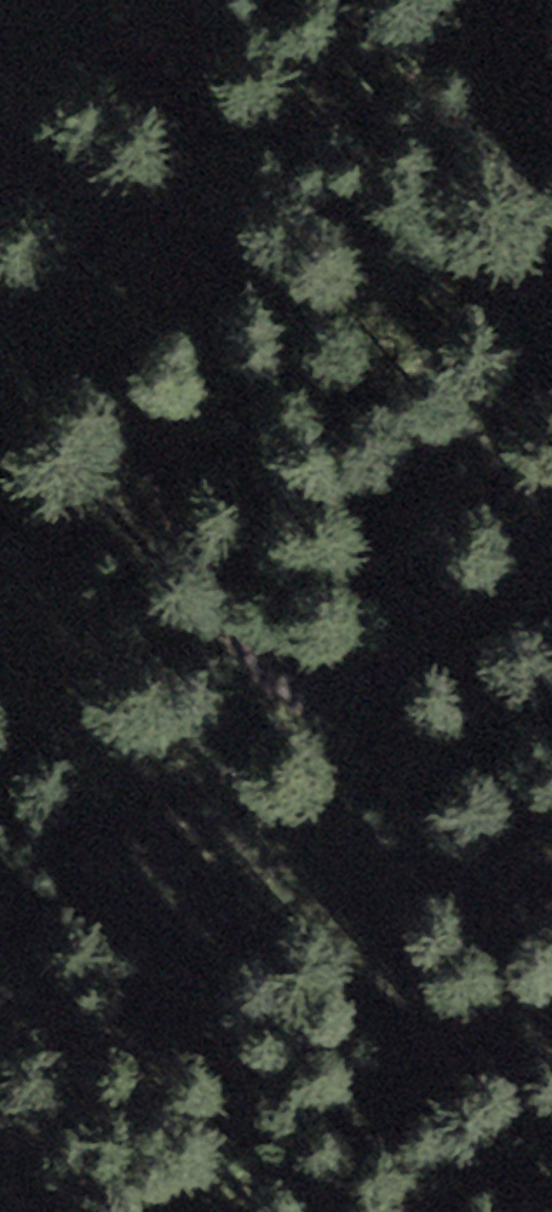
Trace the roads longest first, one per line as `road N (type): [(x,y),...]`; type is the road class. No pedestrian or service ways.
road 1 (track): [(0,165),(73,61),(109,45),(144,45),(174,68),(180,166),(151,329),(153,454),(209,575),(272,663),(306,687),(370,691),(402,674),(513,555),(551,499)]

